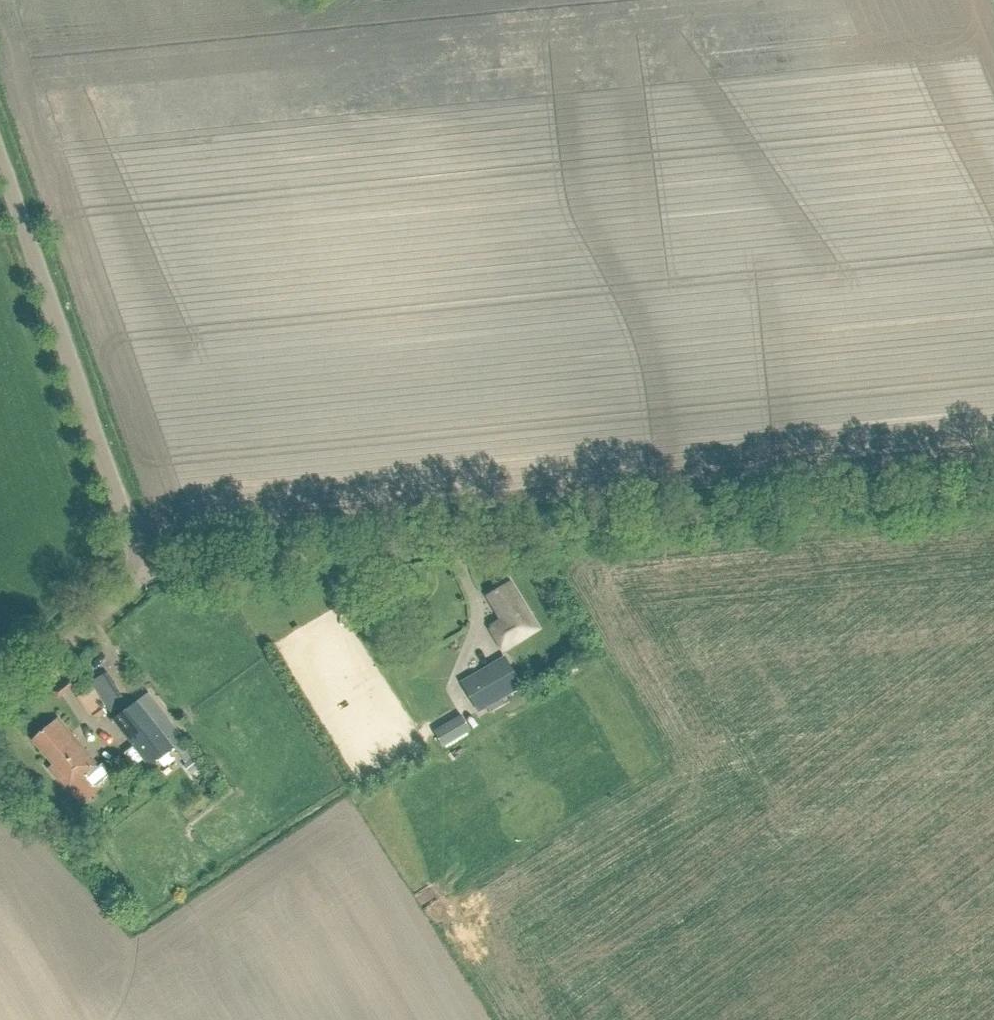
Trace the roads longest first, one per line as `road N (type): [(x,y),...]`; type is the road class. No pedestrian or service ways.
road 1 (tertiary): [(993,486),(167,568),(148,563)]
road 2 (tertiary): [(148,563),(131,542),(0,162)]
road 3 (unclassified): [(0,701),(148,563)]

